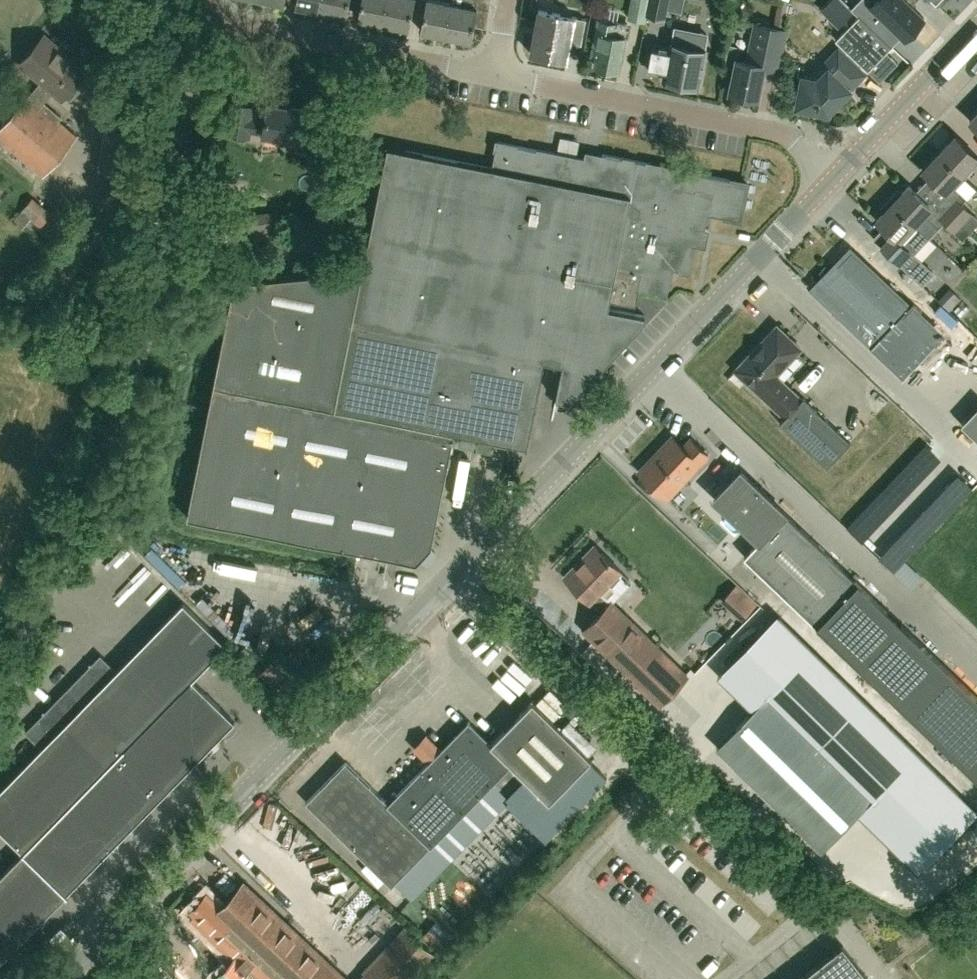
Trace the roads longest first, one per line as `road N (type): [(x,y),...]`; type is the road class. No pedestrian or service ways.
road 1 (residential): [(60,978),(829,178)]
road 2 (residential): [(0,696),(79,512),(161,285),(197,73),(189,14)]
road 3 (residential): [(829,178),(780,133),(497,74)]
road 4 (residential): [(497,74),(229,15),(210,0)]
road 5 (residential): [(829,178),(976,24)]

